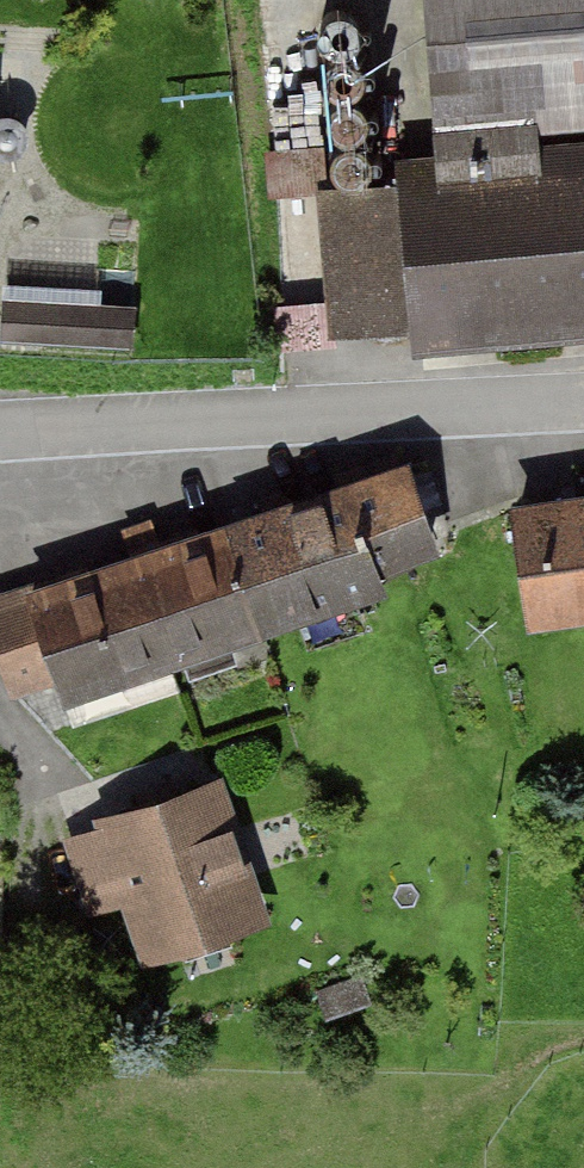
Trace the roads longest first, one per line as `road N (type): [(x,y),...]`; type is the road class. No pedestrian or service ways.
road 1 (residential): [(583,399),(0,431)]

